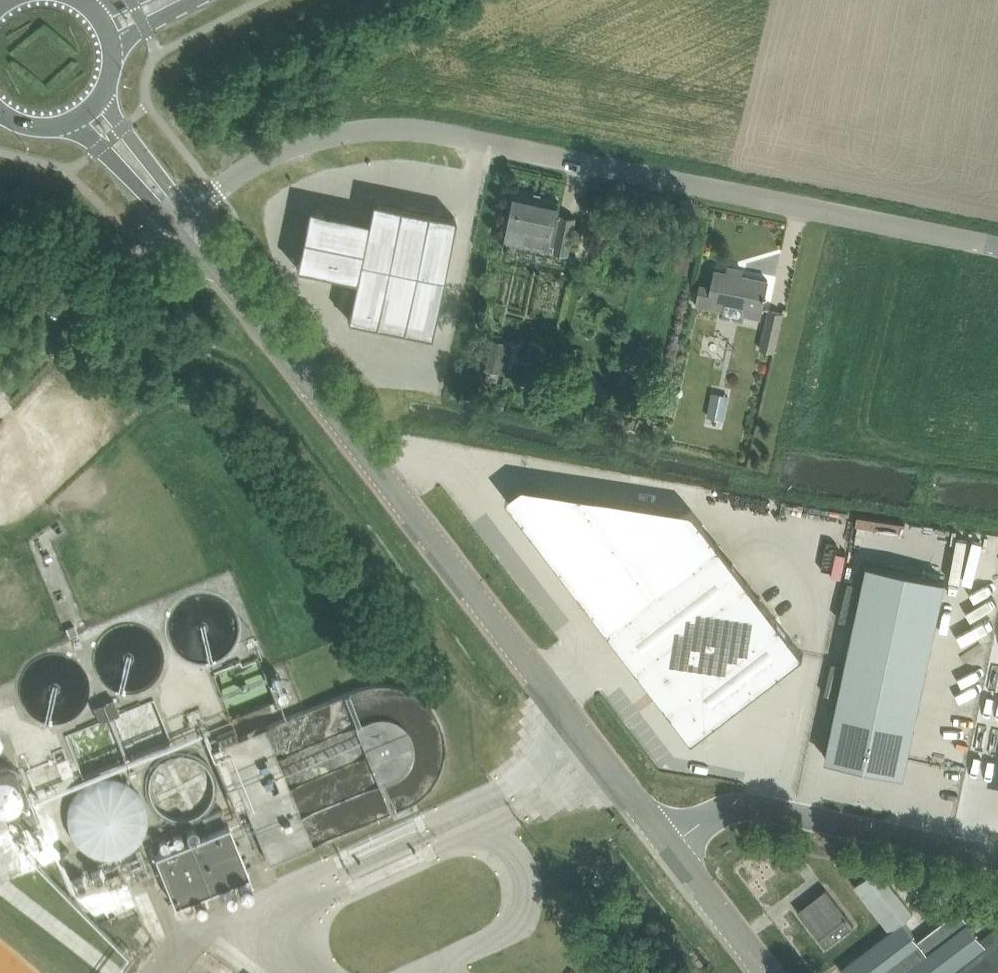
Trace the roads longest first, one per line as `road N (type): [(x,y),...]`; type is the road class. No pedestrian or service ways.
road 1 (unclassified): [(997,245),(390,129),(319,138),(261,158),(180,216)]
road 2 (tertiary): [(672,849),(180,216)]
road 3 (unclassified): [(997,857),(763,806),(712,813),(672,849)]
road 4 (tertiary): [(768,972),(672,849)]
road 5 (tertiary): [(180,216),(102,95)]
road 6 (tertiary): [(72,122),(180,216)]

